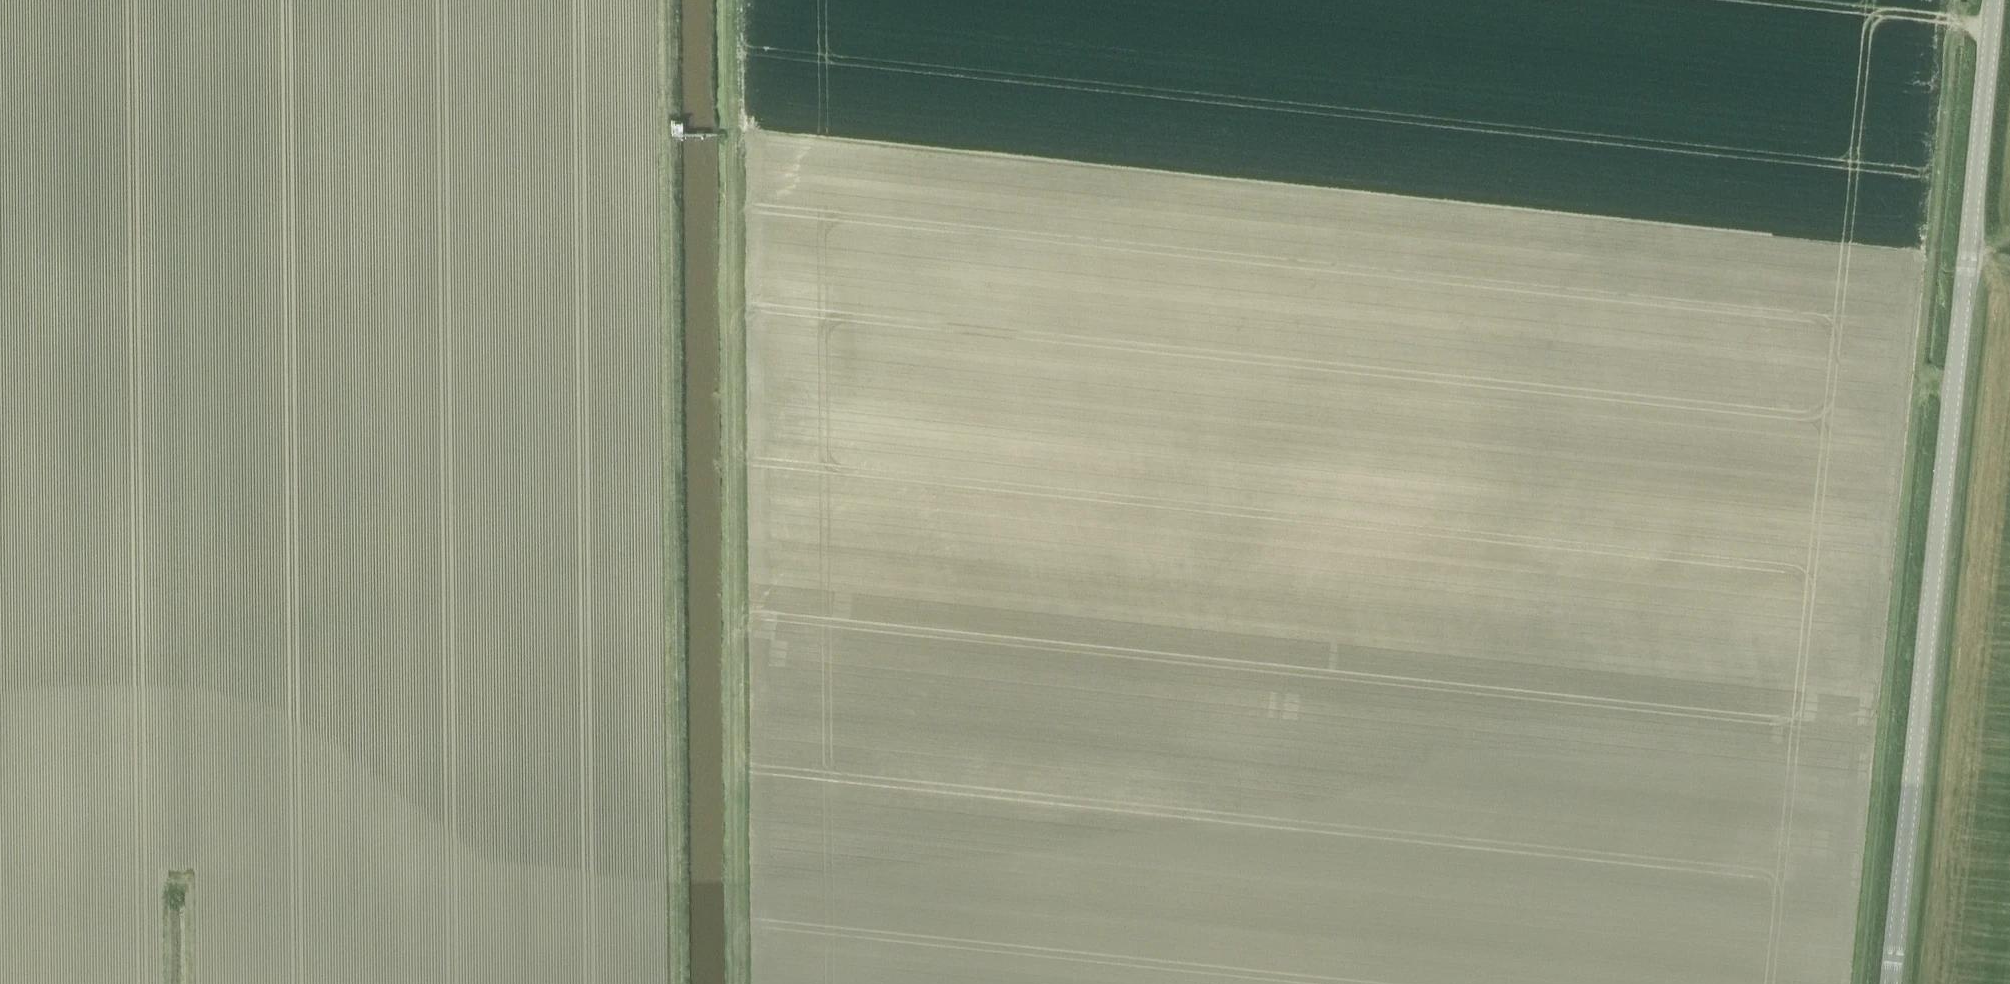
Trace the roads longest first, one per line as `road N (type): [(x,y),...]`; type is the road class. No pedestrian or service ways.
road 1 (tertiary): [(1889,983),(1991,0)]
road 2 (track): [(678,983),(663,0)]

